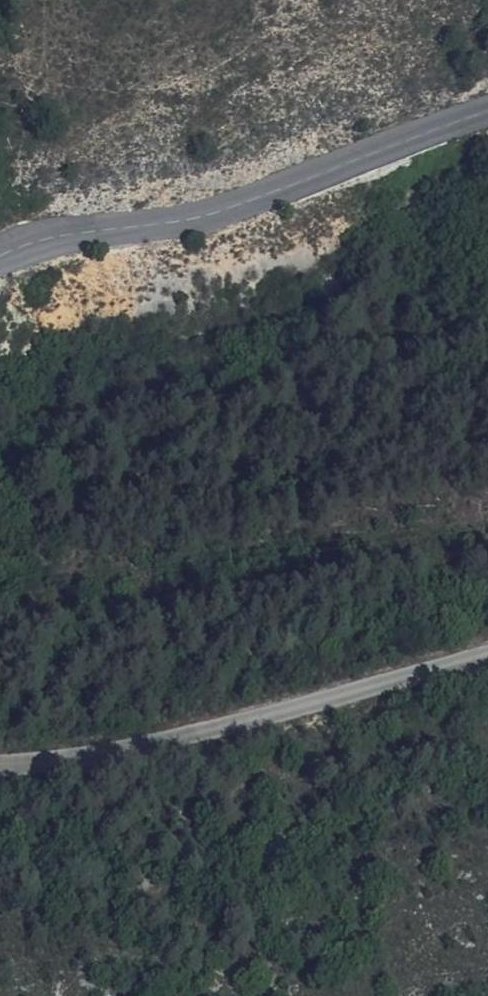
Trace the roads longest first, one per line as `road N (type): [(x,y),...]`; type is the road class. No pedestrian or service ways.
road 1 (secondary): [(0,255),(35,241),(231,211),(487,108)]
road 2 (unclassified): [(0,763),(156,743),(487,650)]

